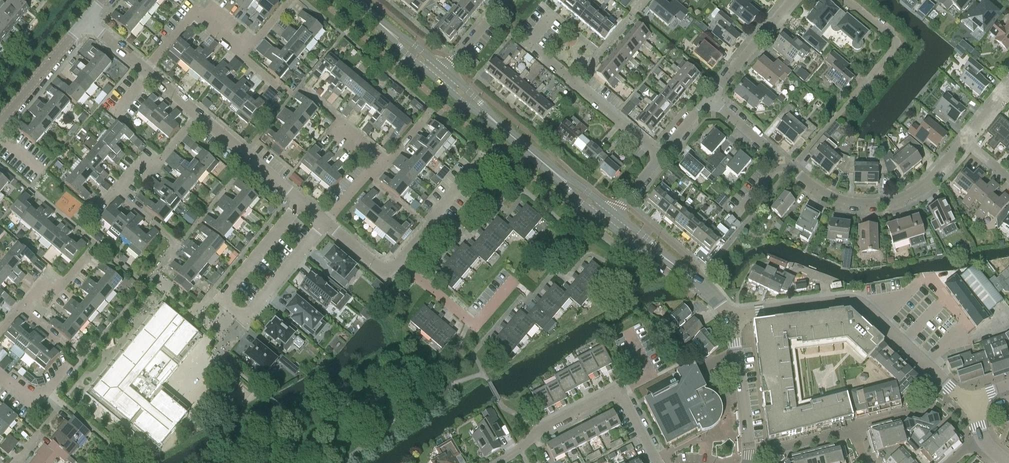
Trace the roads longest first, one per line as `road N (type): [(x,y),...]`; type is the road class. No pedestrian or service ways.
road 1 (residential): [(301,202),(218,302),(245,325),(330,225)]
road 2 (tertiary): [(972,403),(860,303),(730,317)]
road 3 (tertiary): [(611,217),(441,76)]
road 4 (residential): [(965,141),(932,180),(892,203),(827,195),(782,160)]
road 5 (residential): [(501,462),(620,391),(658,462)]
road 6 (residential): [(661,153),(528,43),(550,17)]
road 7 (residential): [(402,264),(473,326),(511,279)]
road 8 (tertiary): [(747,462),(730,317)]
road 9 (residential): [(489,153),(402,264)]
road 10 (residential): [(242,55),(190,14),(144,72)]
road 11 (residential): [(849,100),(895,48),(845,0)]
road 12 (residential): [(301,202),(197,116)]
road 13 (residential): [(710,98),(797,0)]
road 14 (residential): [(0,123),(85,24)]
road 15 (residential): [(116,192),(180,246),(152,281)]

